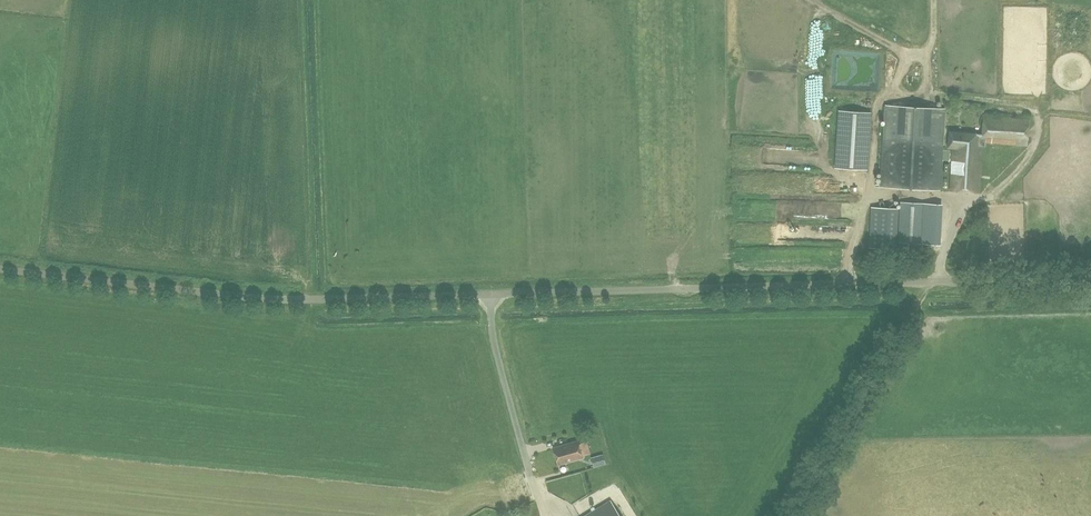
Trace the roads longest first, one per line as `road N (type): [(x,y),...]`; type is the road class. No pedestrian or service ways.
road 1 (unclassified): [(1090,276),(261,299),(0,268)]
road 2 (track): [(794,515),(930,281)]

